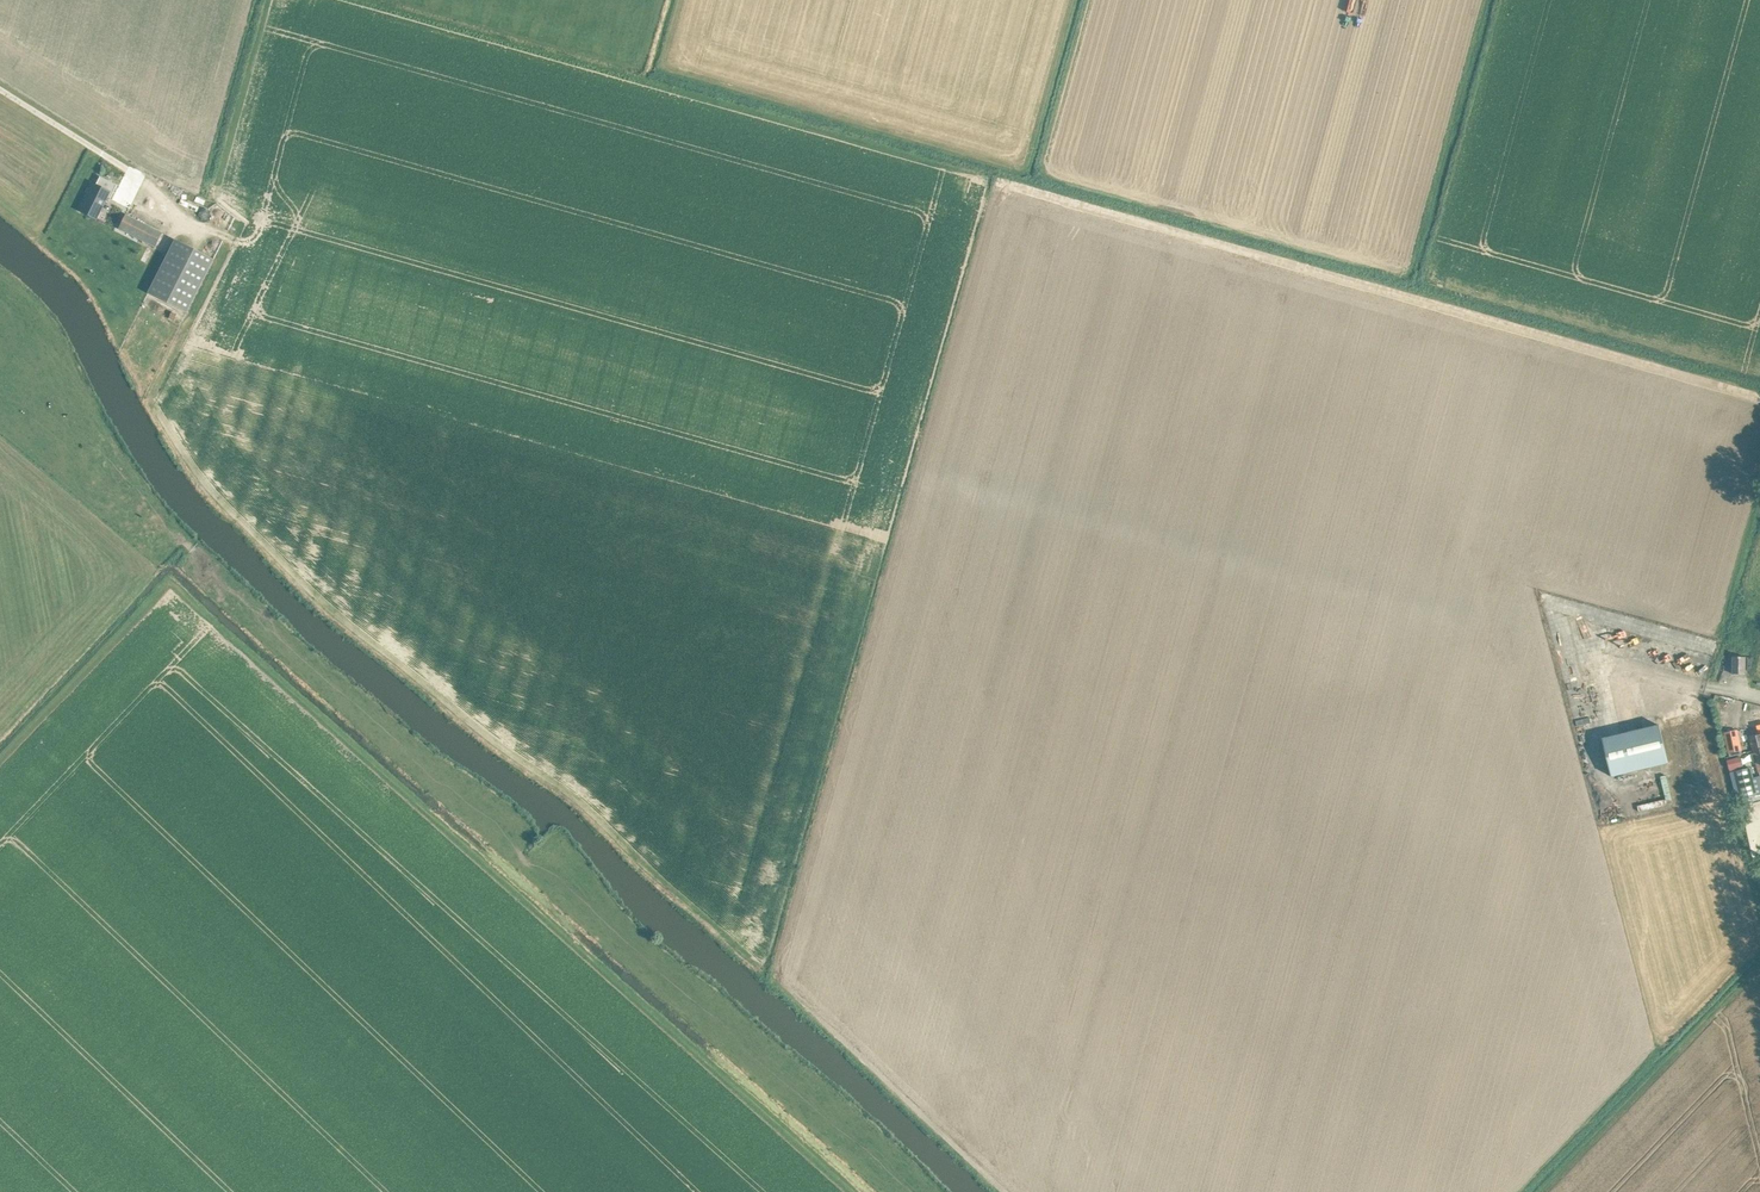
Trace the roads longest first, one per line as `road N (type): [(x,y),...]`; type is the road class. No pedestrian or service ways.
road 1 (unclassified): [(138,181),(0,94)]

